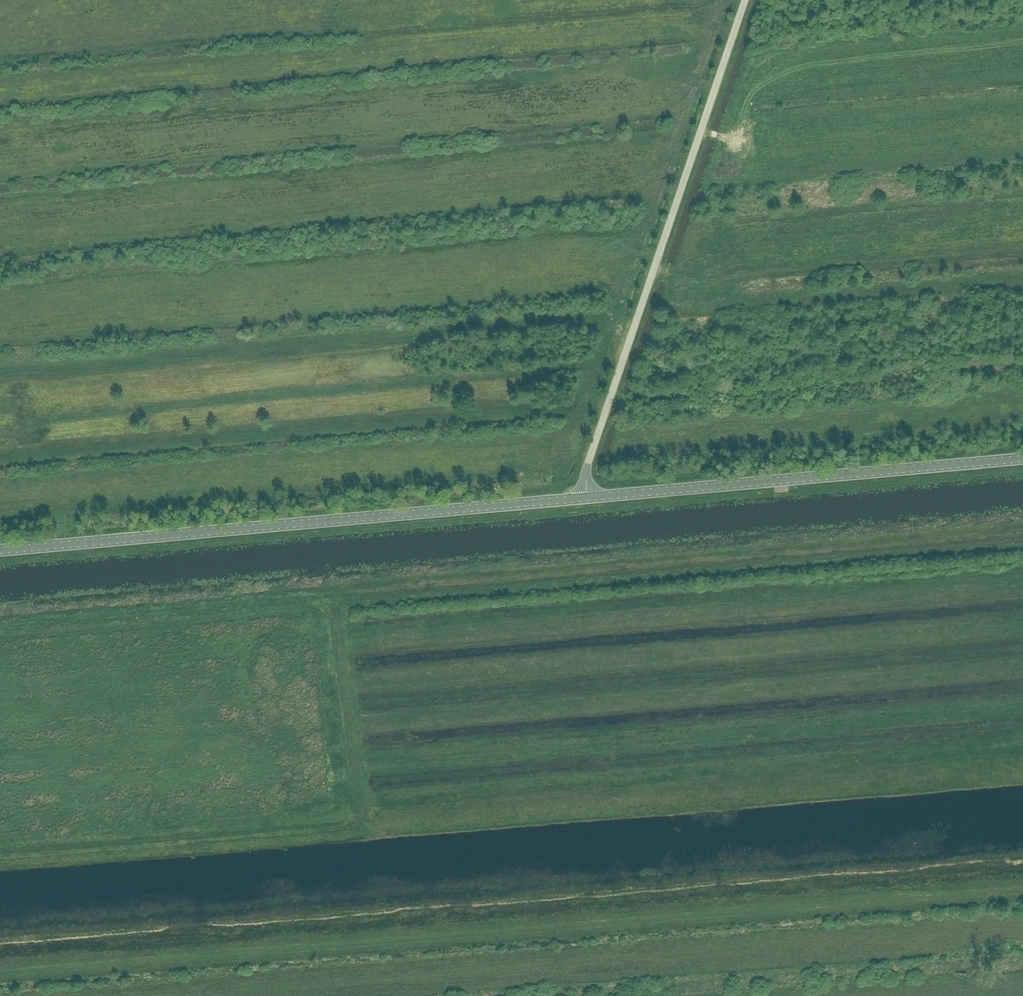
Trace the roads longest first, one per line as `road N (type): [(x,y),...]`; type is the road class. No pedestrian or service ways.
road 1 (tertiary): [(0,550),(577,499)]
road 2 (unclassified): [(577,499),(746,0)]
road 3 (tertiary): [(577,499),(1022,458)]

